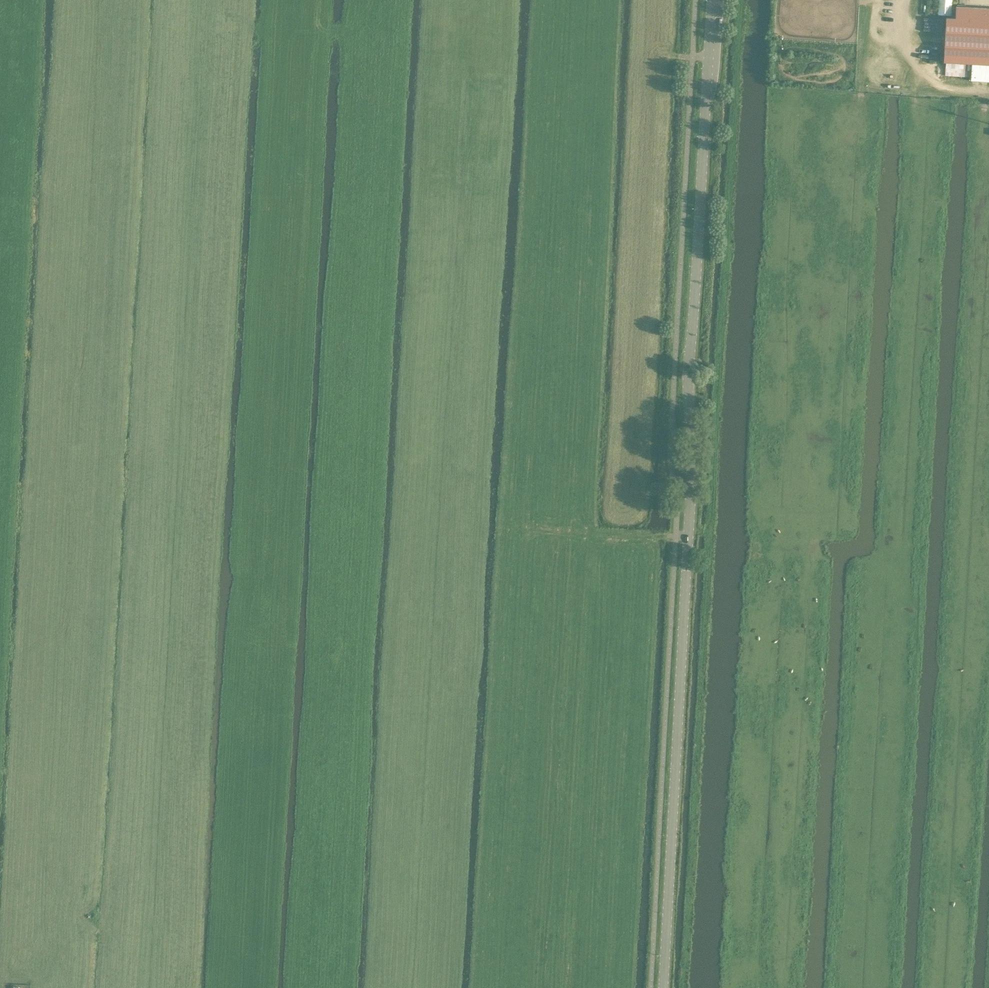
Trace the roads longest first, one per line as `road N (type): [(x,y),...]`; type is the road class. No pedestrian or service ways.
road 1 (tertiary): [(662,987),(714,0)]

